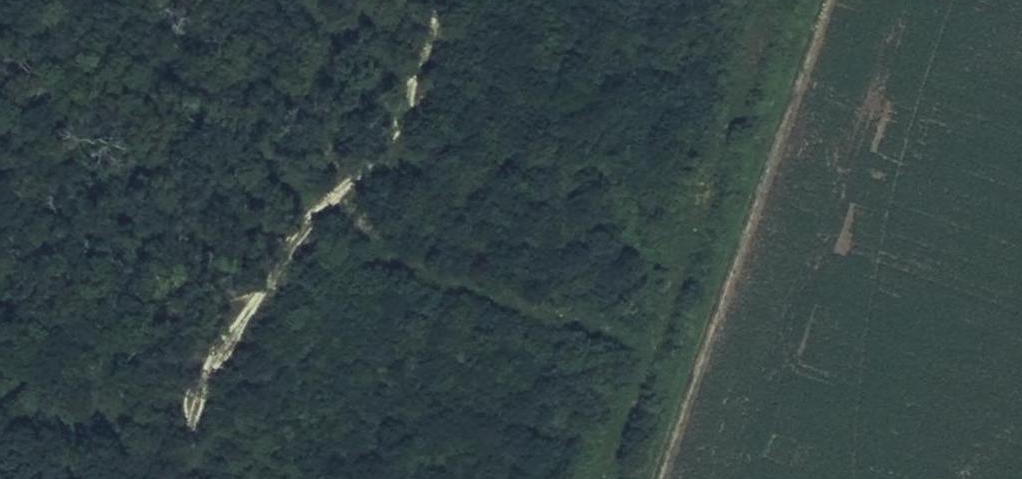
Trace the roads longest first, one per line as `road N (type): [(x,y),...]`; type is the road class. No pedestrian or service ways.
road 1 (track): [(667,478),(827,0)]

